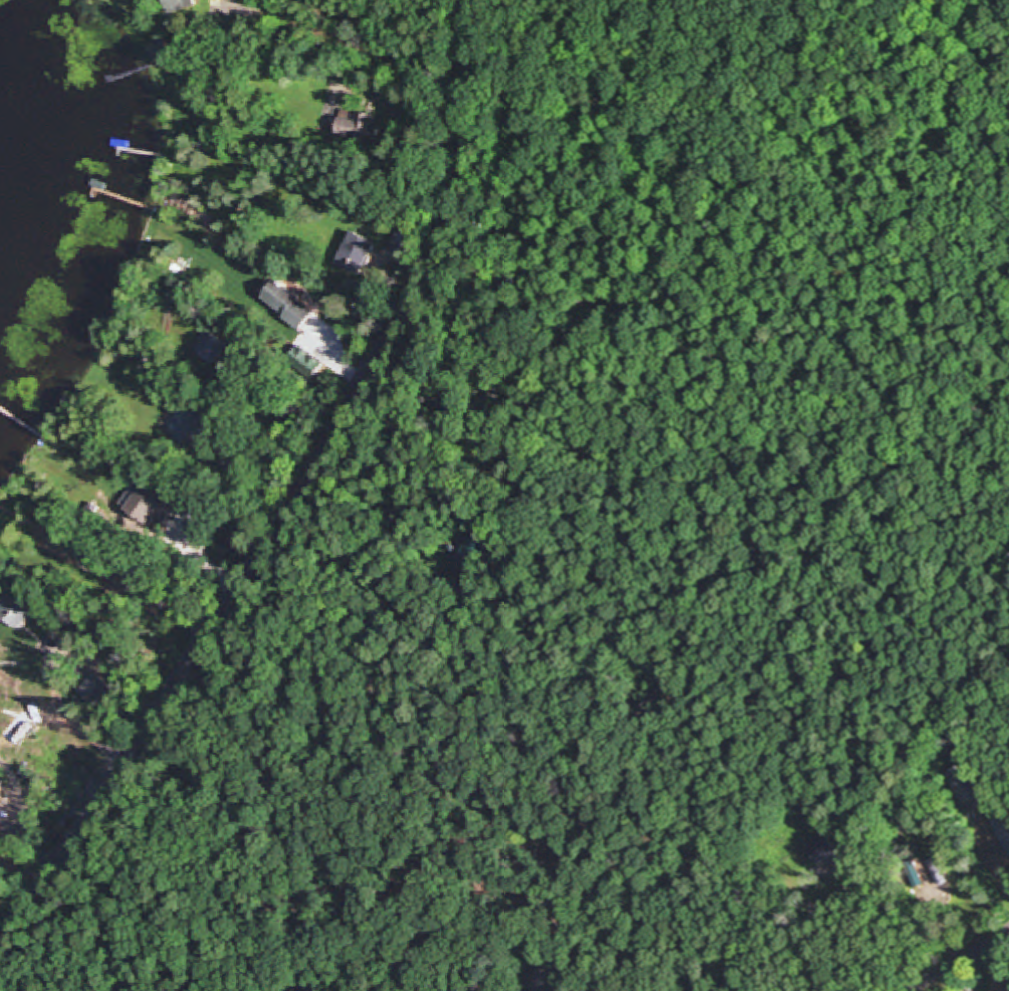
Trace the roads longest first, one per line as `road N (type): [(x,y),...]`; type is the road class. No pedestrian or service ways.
road 1 (residential): [(0,931),(43,887),(264,559),(437,258),(466,164),(476,0)]

